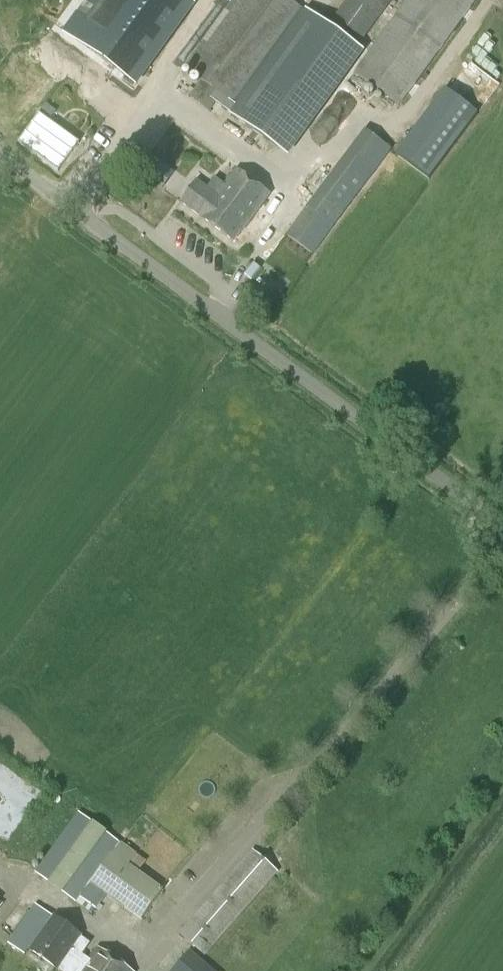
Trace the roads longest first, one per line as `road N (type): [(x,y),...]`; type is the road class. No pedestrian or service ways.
road 1 (unclassified): [(502,527),(0,156)]

